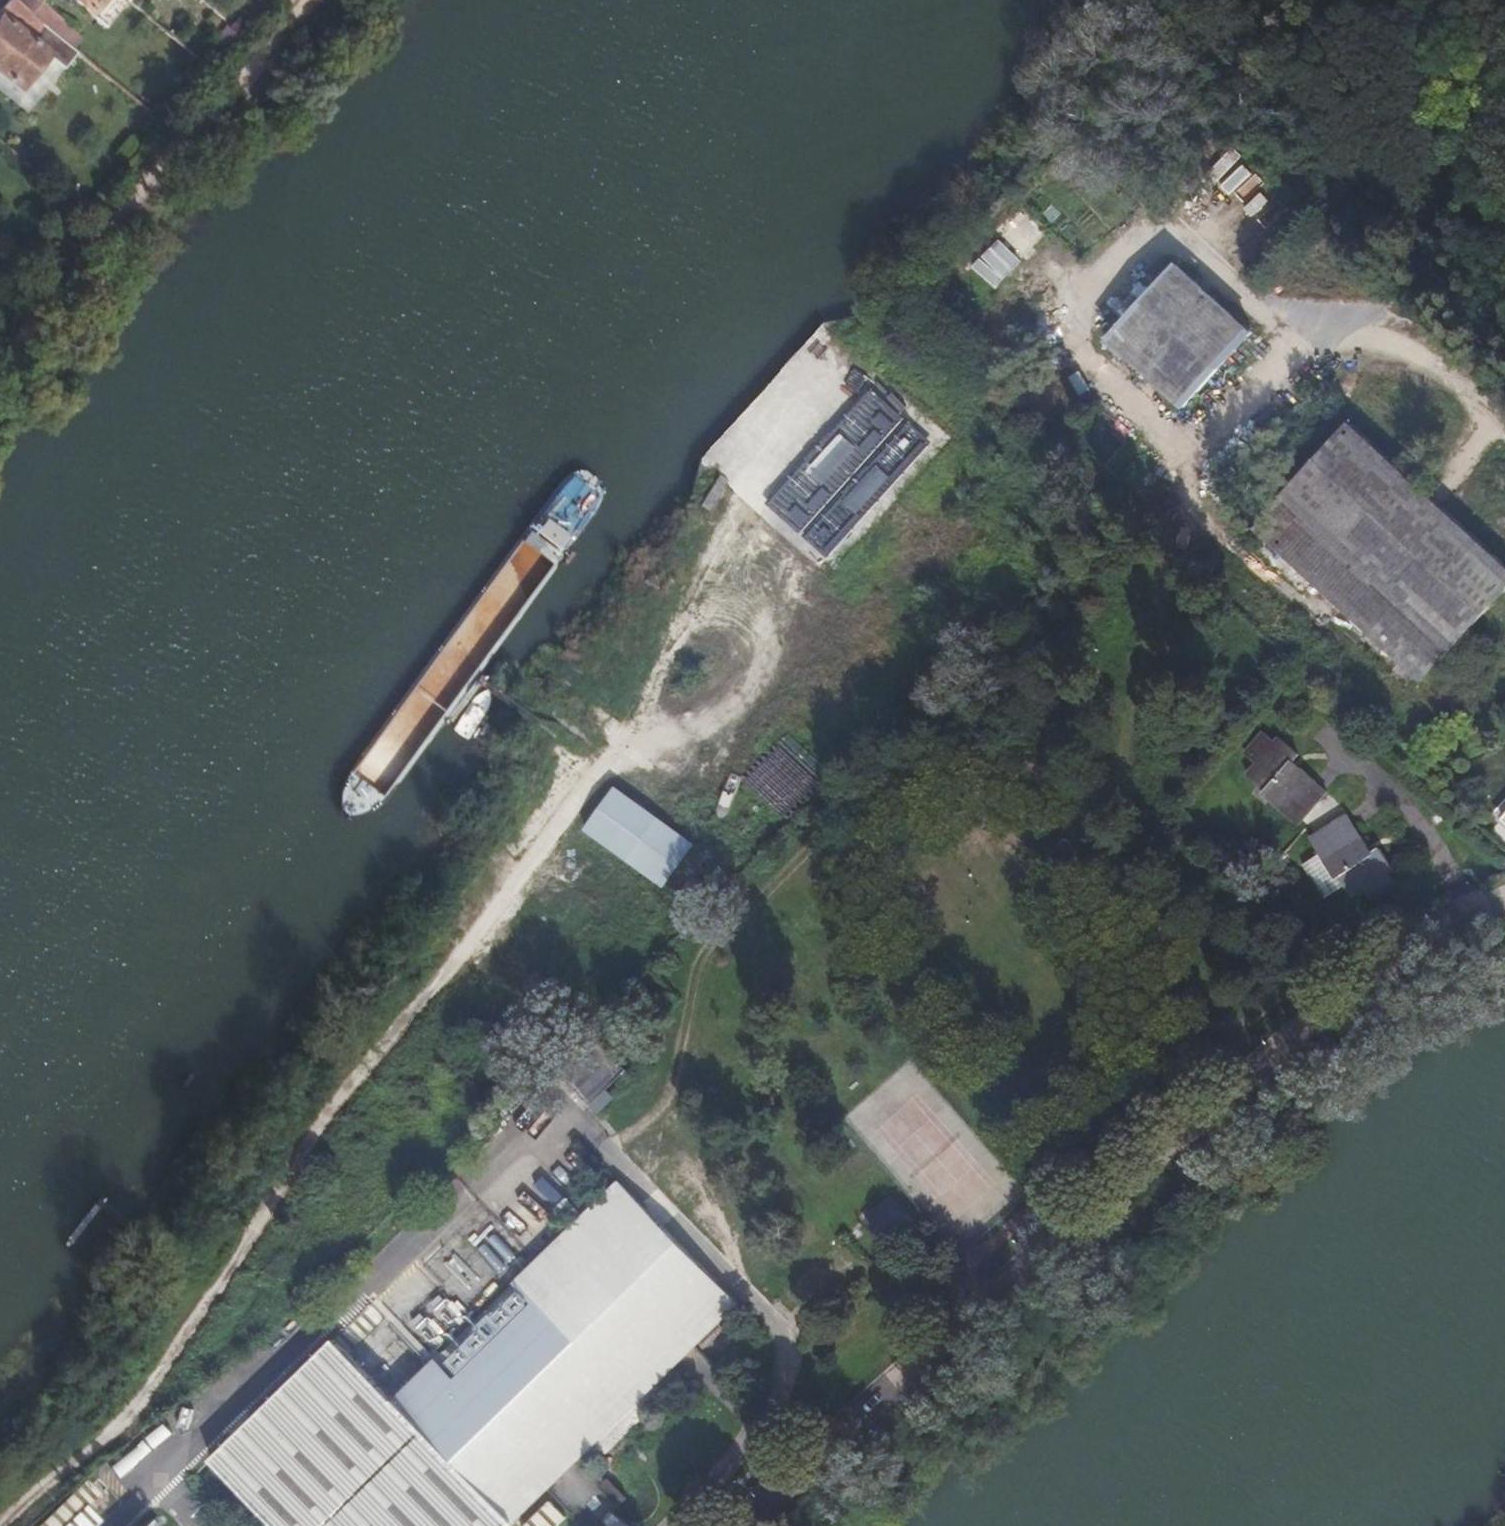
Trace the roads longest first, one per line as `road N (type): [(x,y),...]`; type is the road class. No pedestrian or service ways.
road 1 (track): [(733,510),(653,692),(326,1115),(119,1433),(0,1523)]
road 2 (unclassified): [(1504,910),(1342,1009),(735,1525)]

